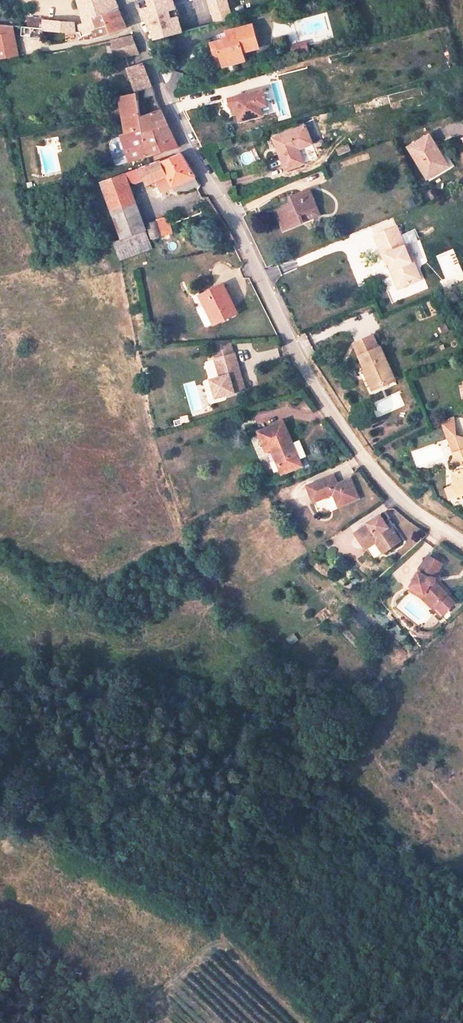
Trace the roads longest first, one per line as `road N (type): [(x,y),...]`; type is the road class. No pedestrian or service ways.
road 1 (unclassified): [(120,0),(308,378),(361,455),(416,511),(462,539)]

